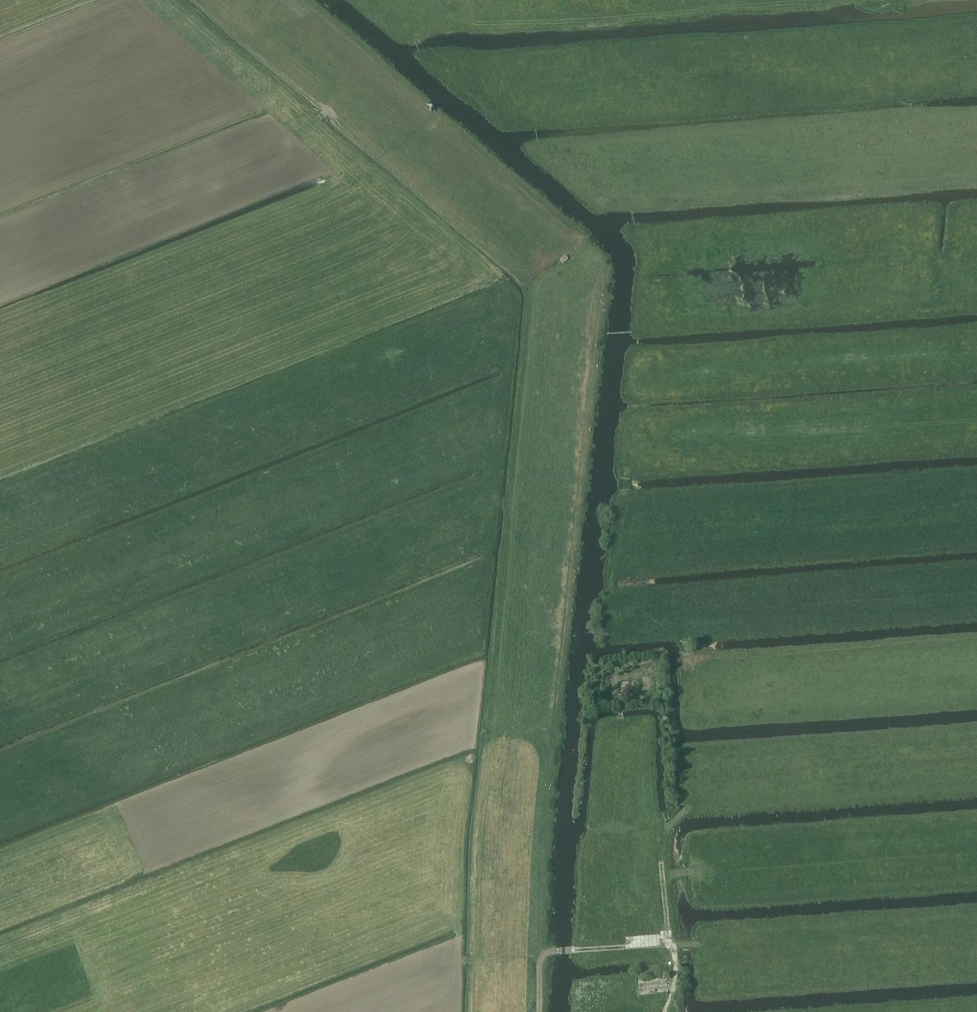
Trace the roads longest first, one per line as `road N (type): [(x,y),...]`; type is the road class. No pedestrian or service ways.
road 1 (track): [(539,1011),(541,961),(548,955),(673,945),(665,830),(692,808)]

